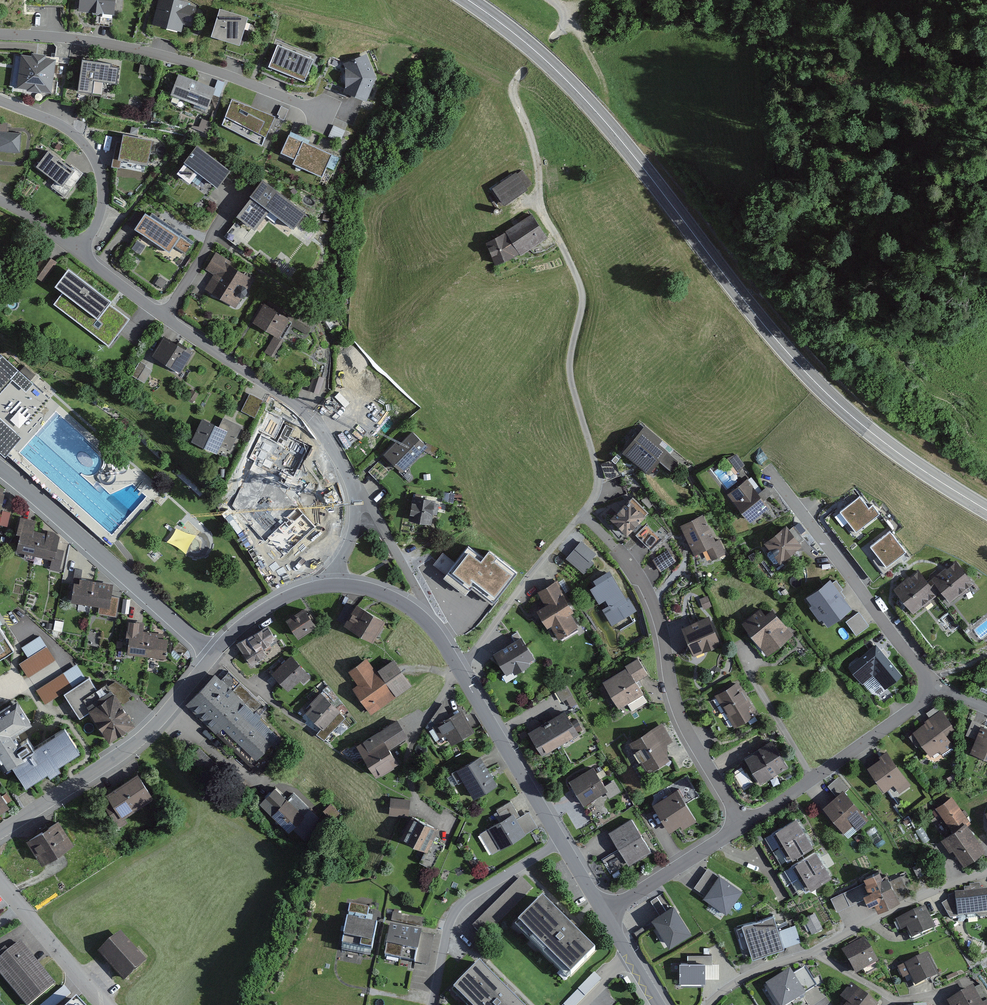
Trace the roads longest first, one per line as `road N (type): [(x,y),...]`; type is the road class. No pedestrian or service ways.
road 1 (trunk): [(466,0),(561,76),(605,122),(807,374),(896,453),(986,511)]
road 2 (track): [(598,479),(567,369),(584,296),(542,210),(533,148),(511,87),(565,16),(552,0)]
road 3 (residential): [(78,253),(302,412),(355,496)]
road 4 (residential): [(582,513),(640,580),(675,703),(742,827)]
road 5 (residential): [(0,34),(160,54),(322,114)]
road 6 (residential): [(0,469),(212,654)]
road 7 (residential): [(212,654),(132,746),(0,832)]
road 8 (residential): [(769,474),(936,686)]
road 9 (residential): [(742,827),(908,714),(936,686)]
road 10 (residential): [(560,843),(459,904),(431,1004)]
road 11 (residential): [(78,253),(102,204),(90,150),(66,128),(0,102)]
road 12 (residential): [(560,843),(458,669)]
road 13 (residential): [(458,669),(582,513)]
road 14 (residential): [(812,951),(986,869)]
road 15 (residential): [(812,951),(904,1004),(962,985)]
road 16 (residential): [(602,912),(742,827)]
road 17 (residential): [(0,882),(105,1004)]
road 18 (residential): [(355,496),(374,513),(431,629)]
road 19 (residential): [(331,584),(251,615),(212,654)]
road 20 (residential): [(212,654),(309,727)]

